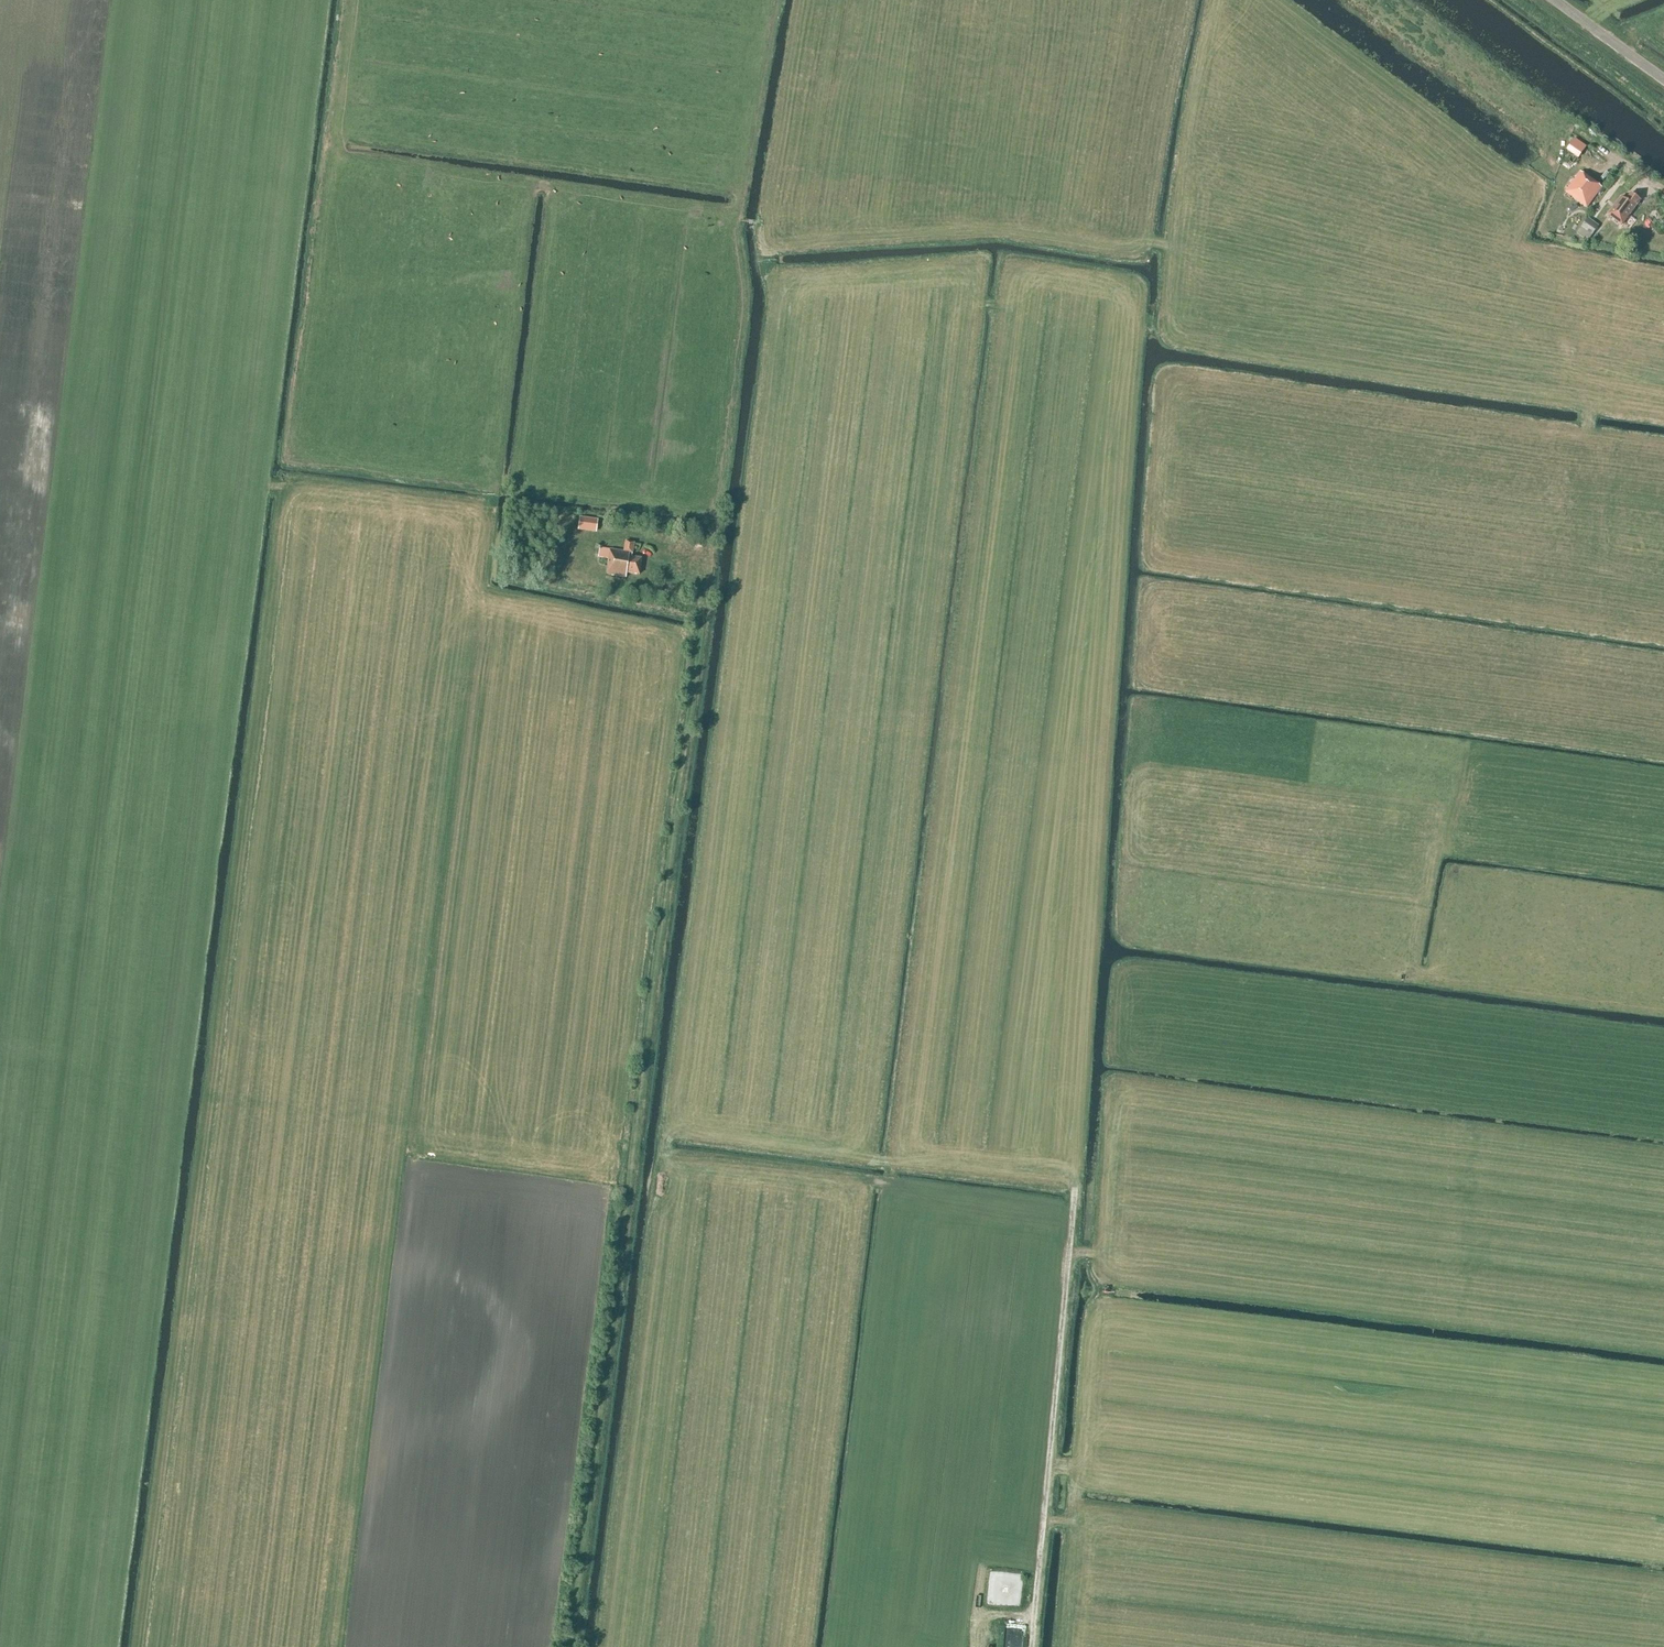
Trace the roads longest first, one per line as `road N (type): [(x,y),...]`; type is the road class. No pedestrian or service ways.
road 1 (track): [(566,1646),(702,599)]
road 2 (tertiary): [(1663,79),(1554,0)]

